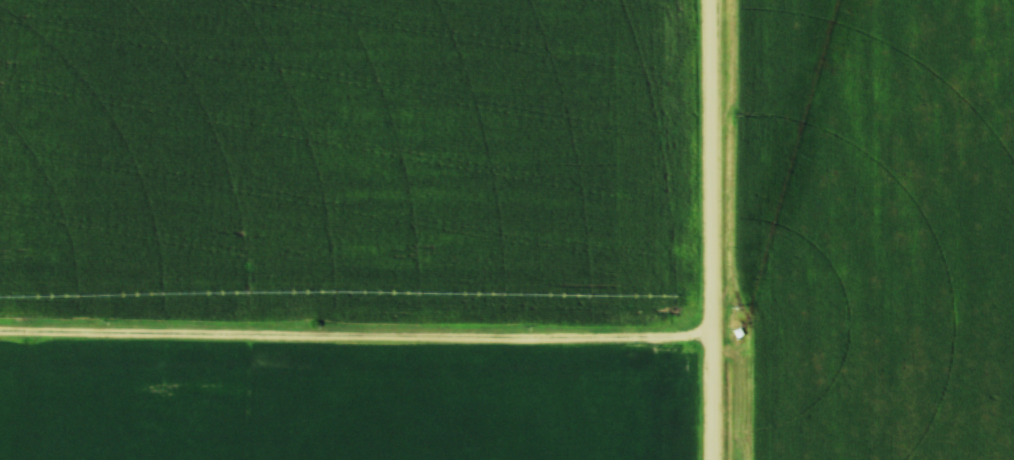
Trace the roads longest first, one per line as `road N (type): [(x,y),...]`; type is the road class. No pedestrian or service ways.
road 1 (tertiary): [(713,459),(710,0)]

